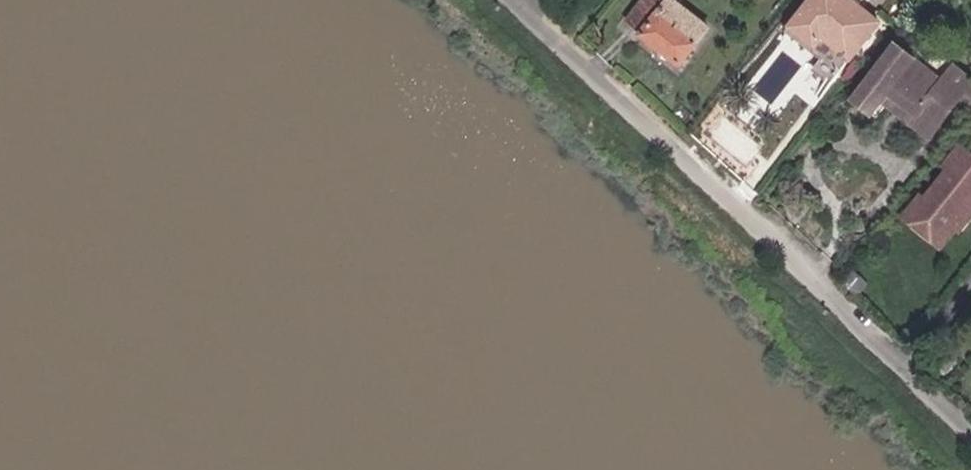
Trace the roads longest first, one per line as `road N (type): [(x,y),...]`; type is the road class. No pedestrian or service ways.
road 1 (residential): [(910,364),(523,0)]

